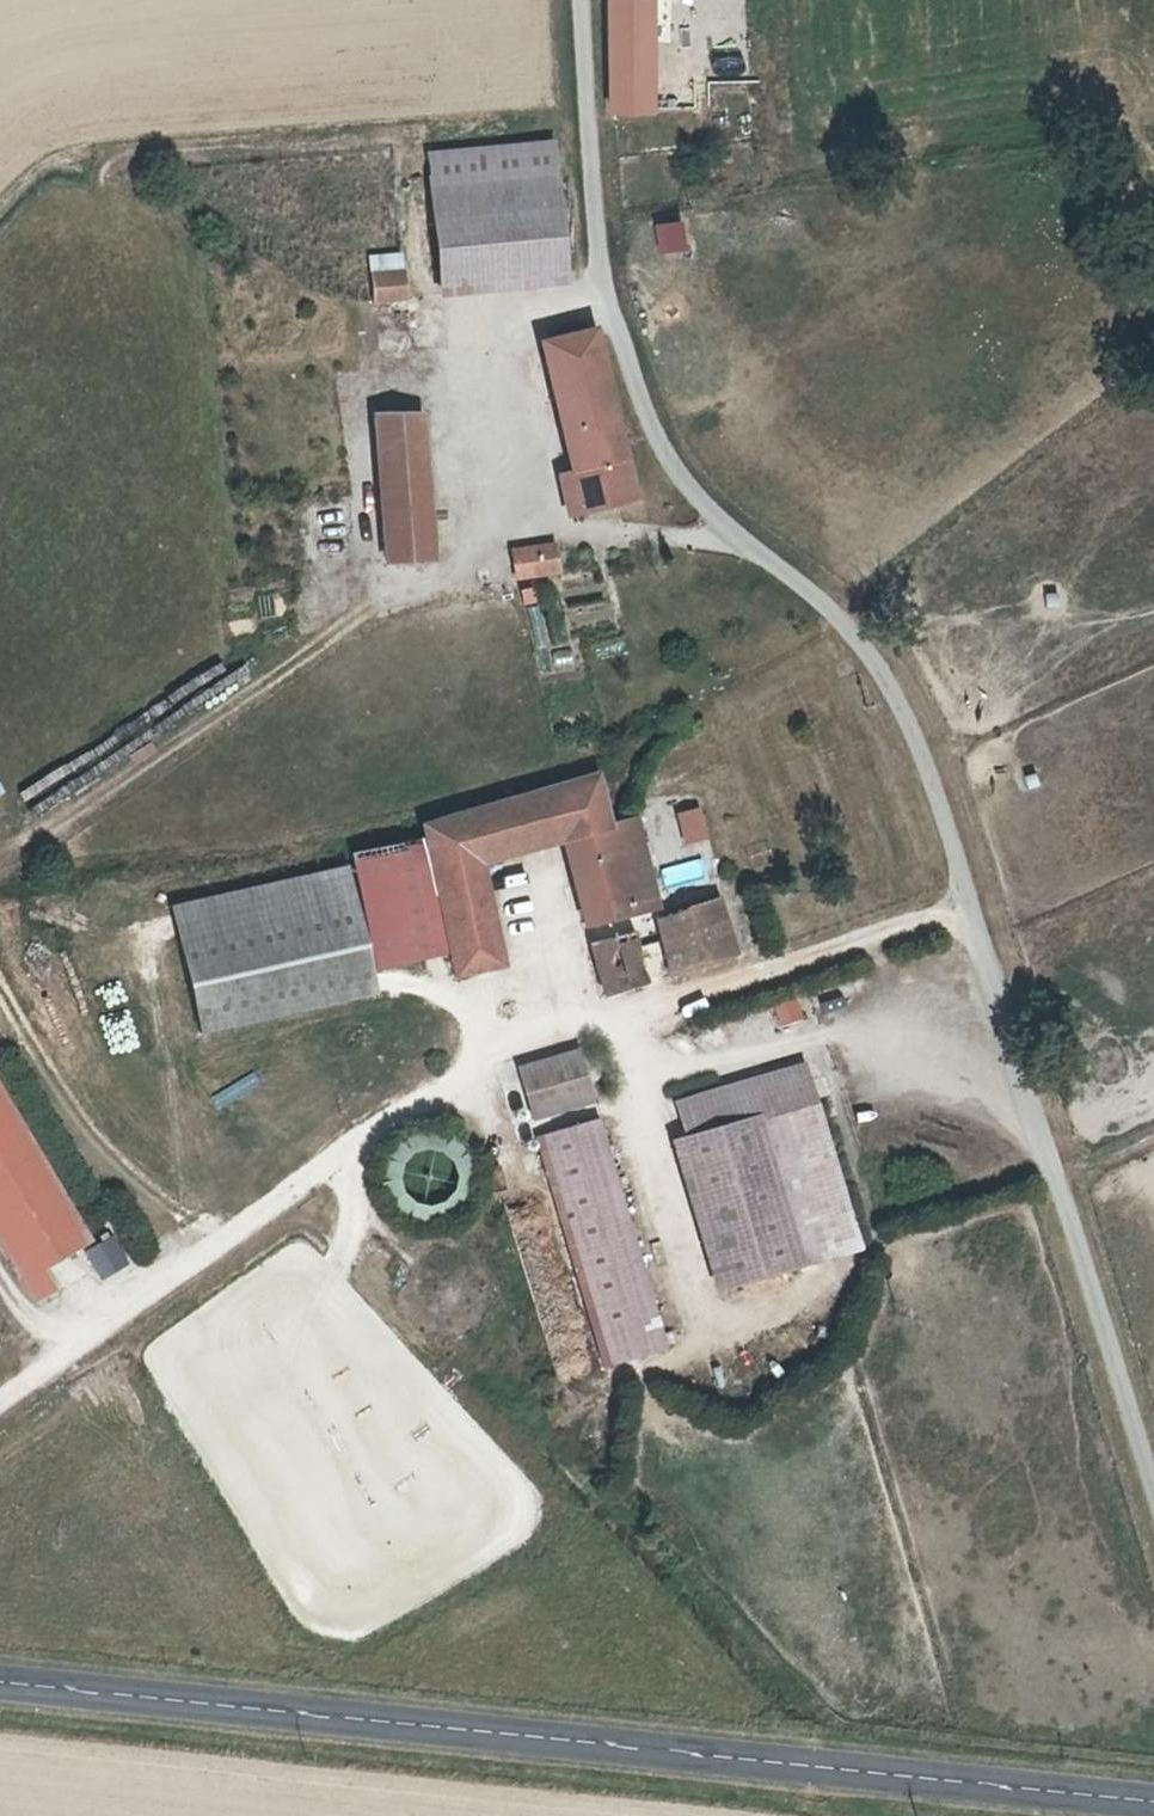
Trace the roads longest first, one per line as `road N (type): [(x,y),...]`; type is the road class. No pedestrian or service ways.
road 1 (secondary): [(0,1685),(1153,1806)]
road 2 (unclassified): [(0,1405),(487,1046),(812,960),(967,901)]
road 3 (unclassified): [(967,901),(904,719),(865,653),(668,475),(596,266),(580,0)]
road 4 (track): [(0,852),(352,625),(463,566),(472,534),(591,527),(748,549)]
road 5 (unclassified): [(1153,1508),(967,901)]

